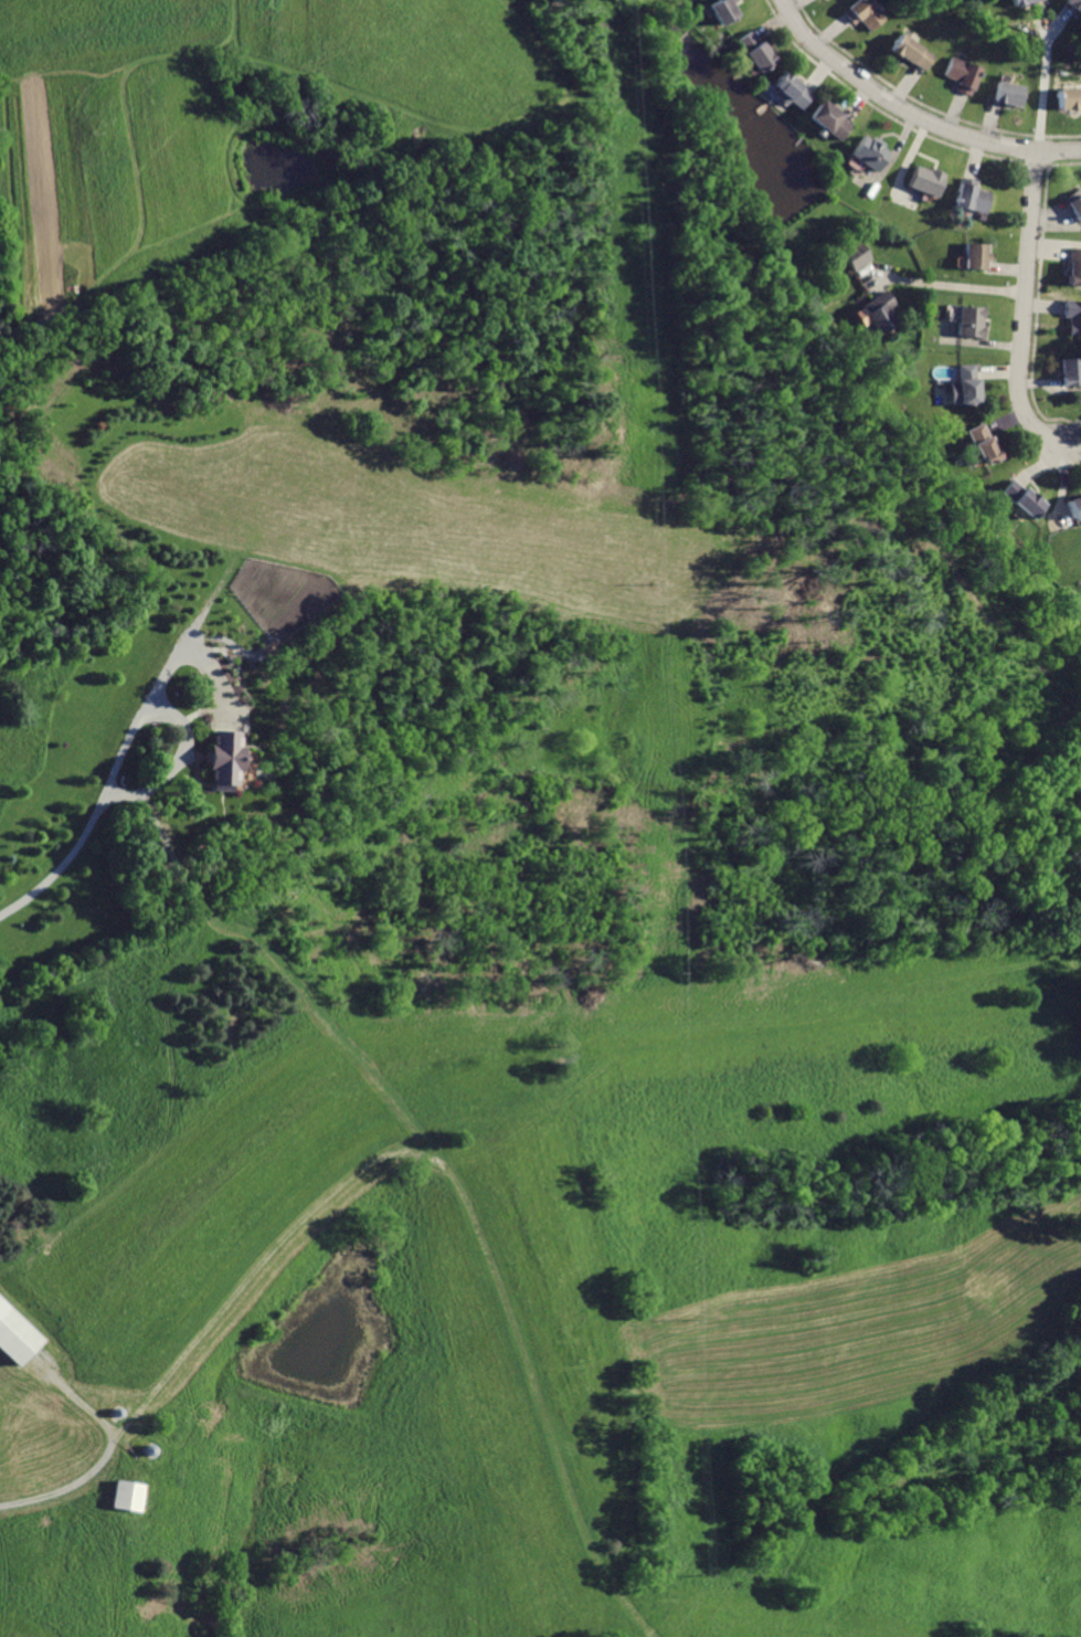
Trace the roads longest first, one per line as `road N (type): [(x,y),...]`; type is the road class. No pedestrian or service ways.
road 1 (track): [(652,1636),(614,1587),(580,1517),(465,1202),(436,1160),(417,1150),(389,1151),(341,1183),(245,1278),(80,1486),(0,1504)]
road 2 (residential): [(1080,149),(1039,150),(942,126),(890,99),(816,44),(783,0)]
road 3 (residential): [(1039,150),(1022,398),(1035,423),(1061,447)]

